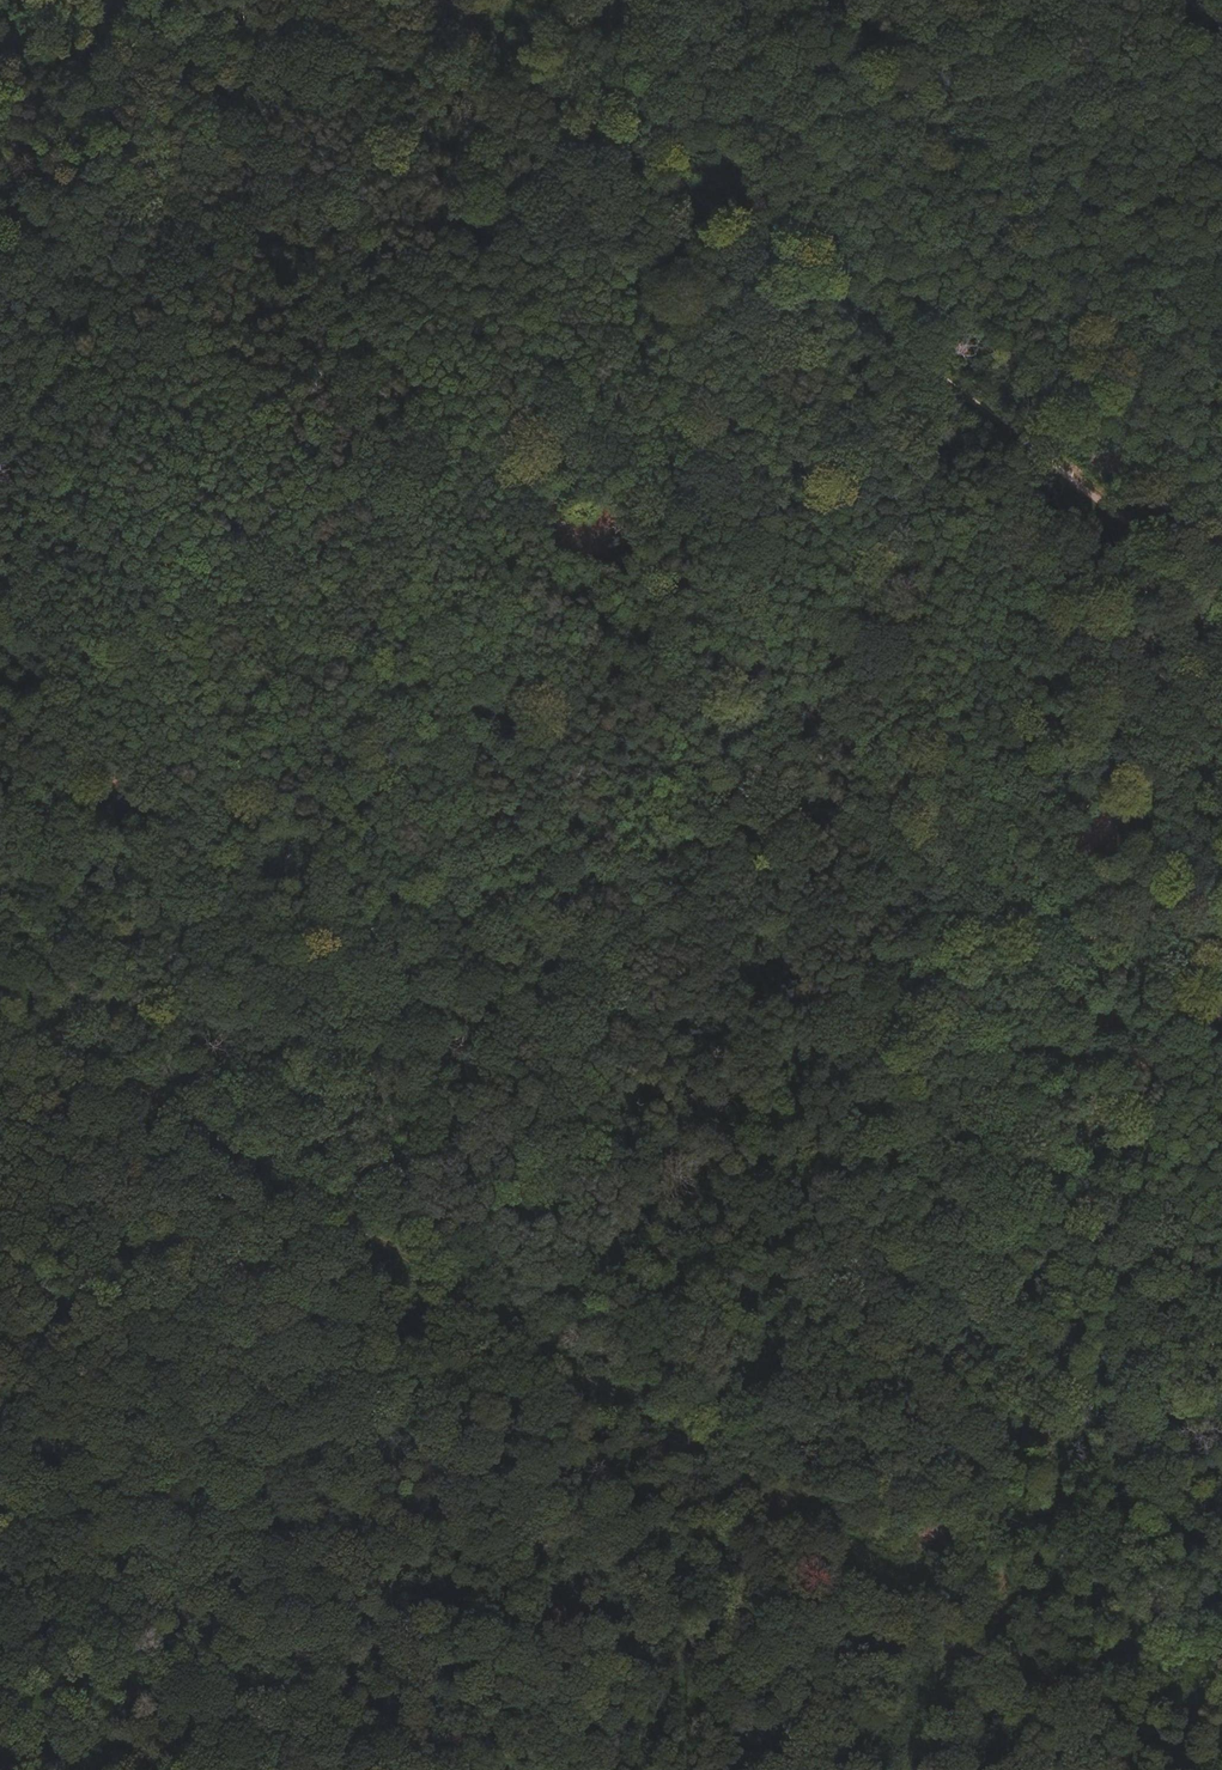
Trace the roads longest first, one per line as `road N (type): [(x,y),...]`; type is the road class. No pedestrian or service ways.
road 1 (track): [(442,0),(1221,592)]
road 2 (track): [(1005,230),(1221,534)]
road 3 (track): [(844,0),(1005,230)]

